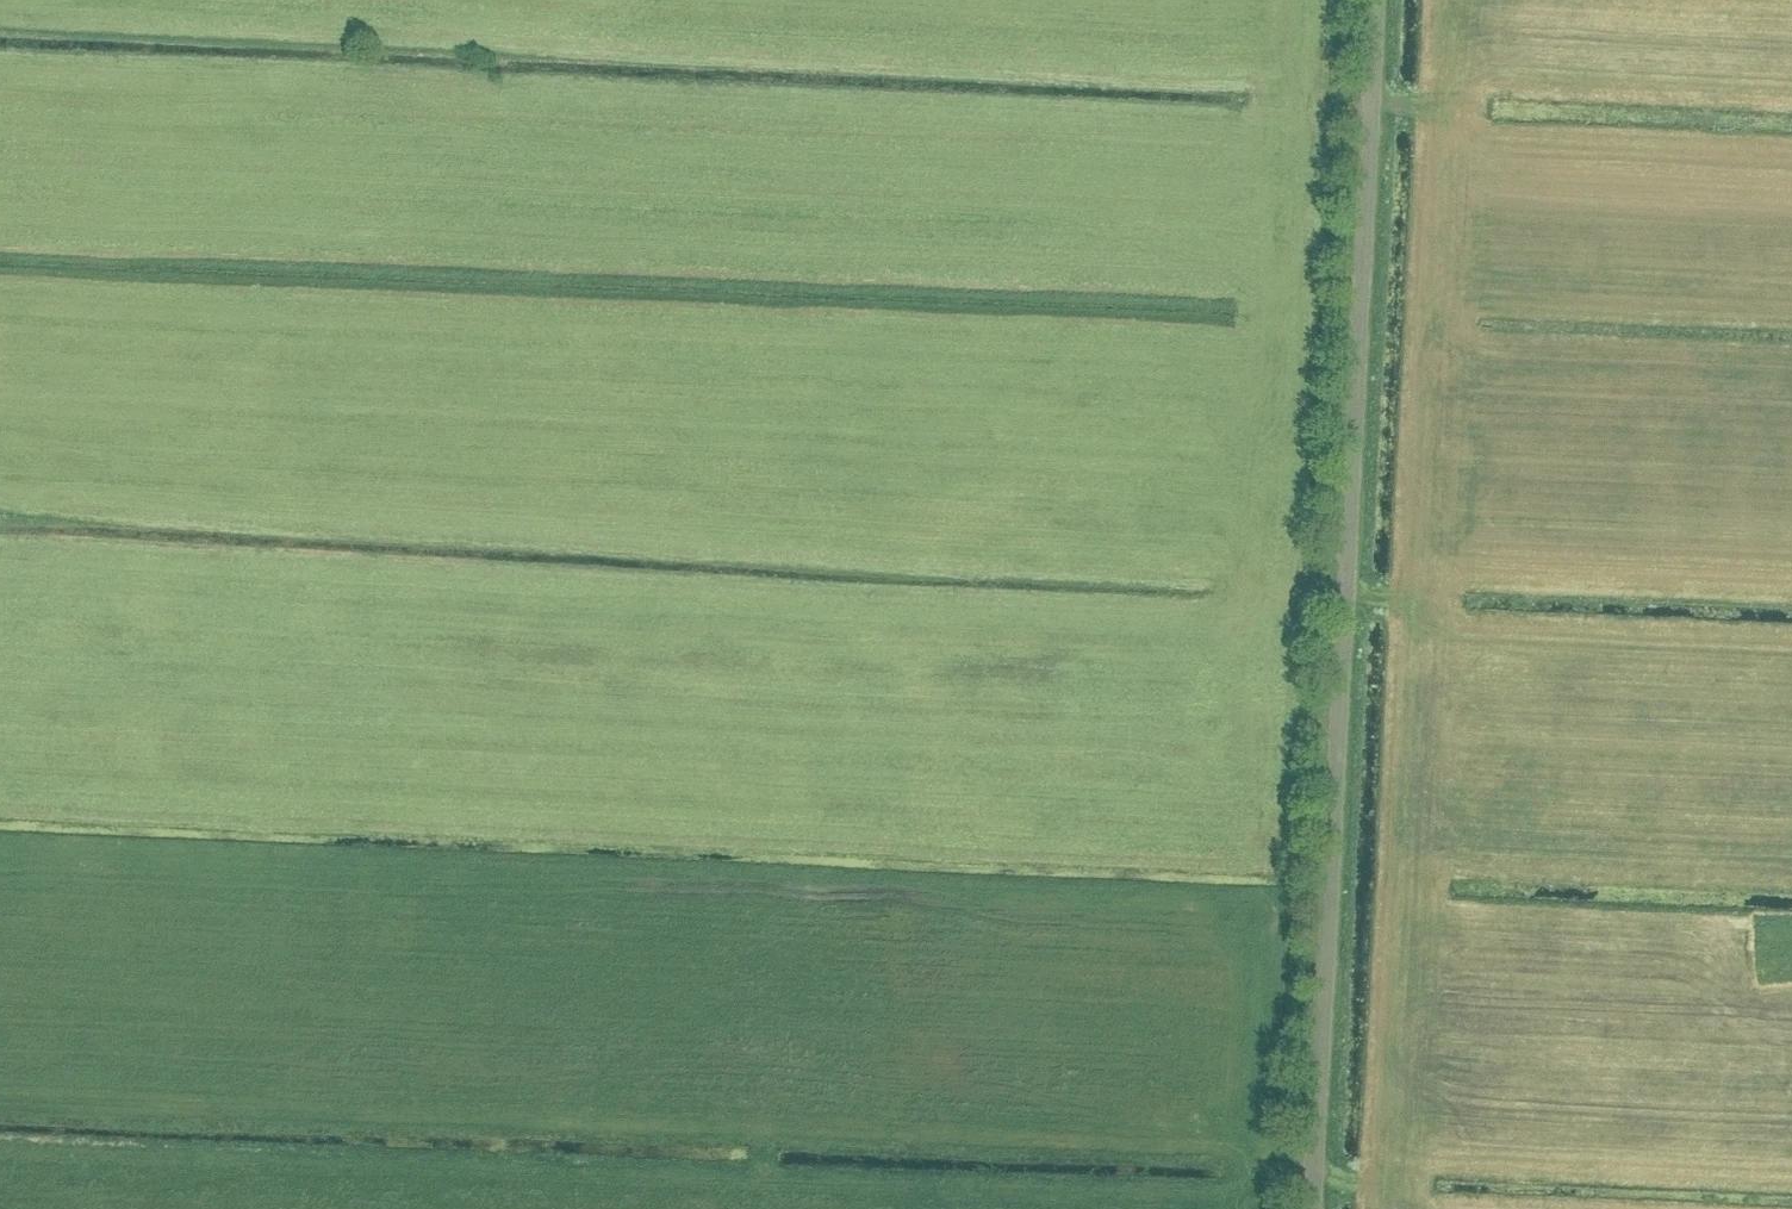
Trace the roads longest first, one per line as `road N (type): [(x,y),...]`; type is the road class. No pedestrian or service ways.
road 1 (unclassified): [(1311,1208),(1377,0)]

